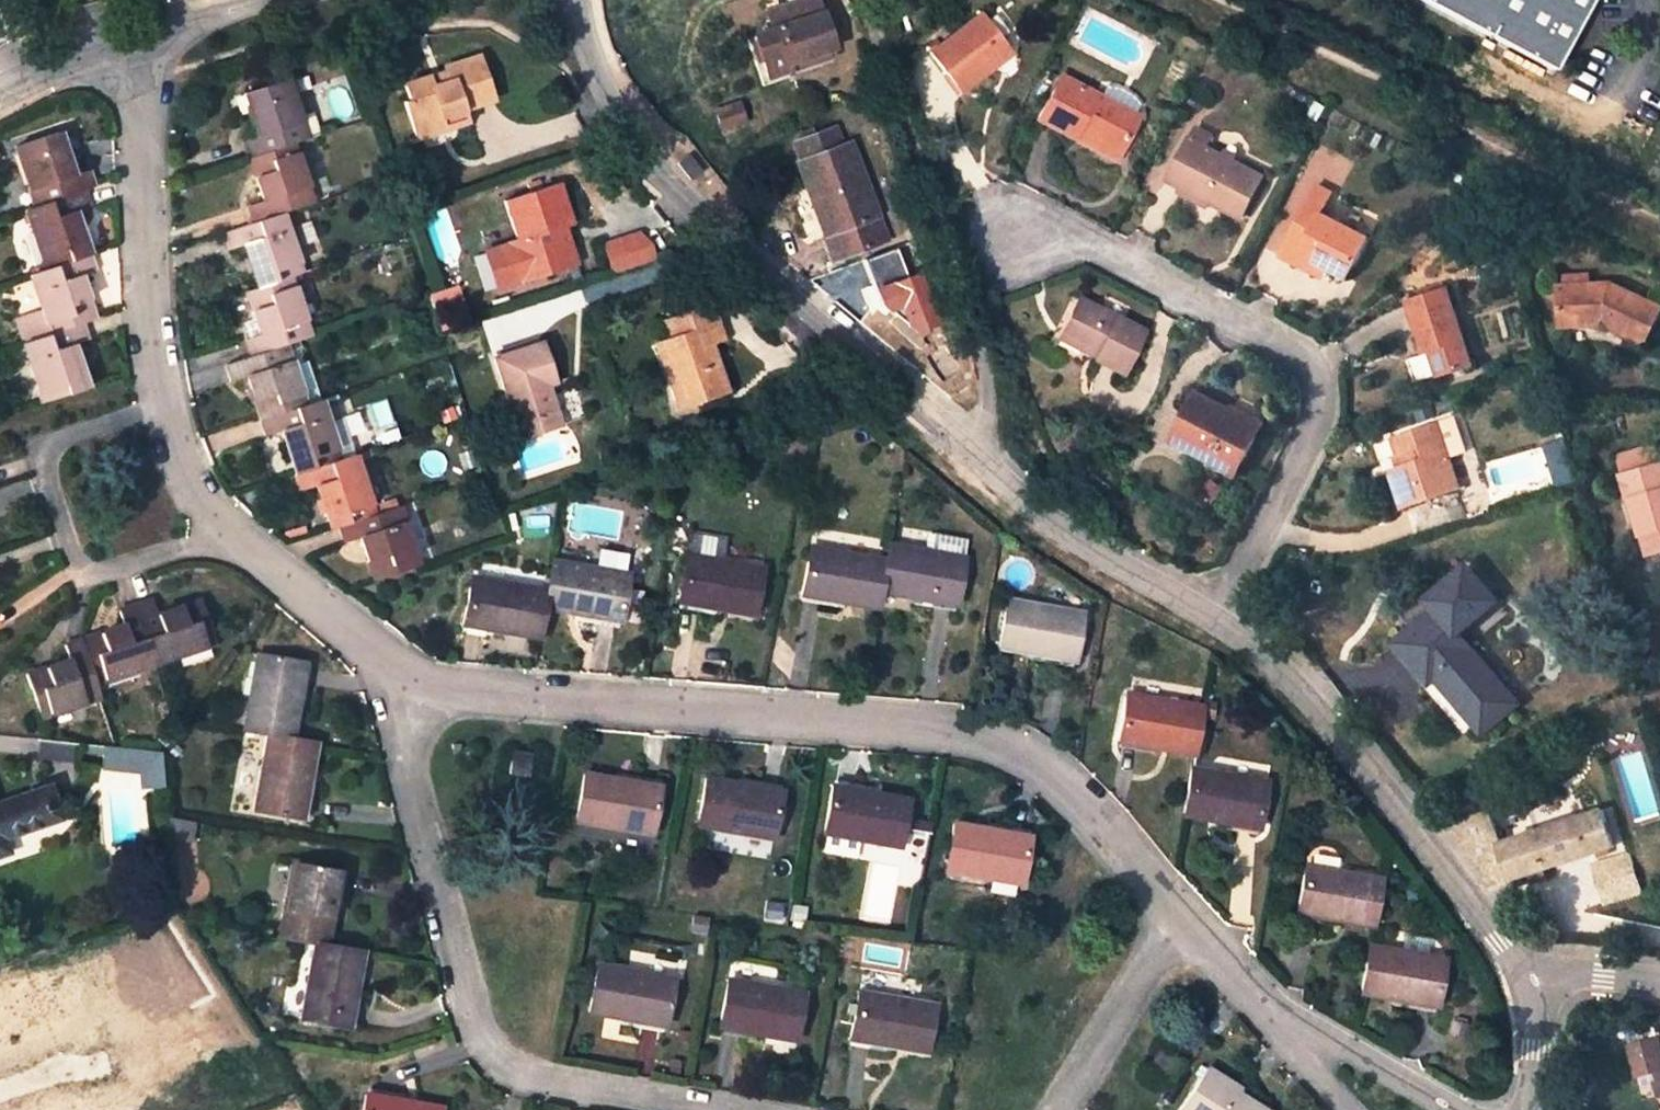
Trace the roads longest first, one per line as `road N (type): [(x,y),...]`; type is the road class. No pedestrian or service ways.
road 1 (residential): [(1529,986),(1294,672),(1081,535),(829,327),(652,139),(571,27),(568,0)]
road 2 (residential): [(426,682),(952,725),(1040,750),(1188,908)]
road 3 (residential): [(129,45),(147,278),(179,455),(286,575),(426,682)]
road 4 (residential): [(677,1109),(491,1073),(399,742),(426,682)]
road 5 (track): [(859,0),(983,368),(986,411),(974,451)]
road 6 (residential): [(1188,908),(1059,1109)]
road 7 (residential): [(1458,1109),(1279,1017)]
road 8 (residential): [(1188,908),(1279,1017)]
road 9 (residential): [(129,45),(0,96)]
road 10 (residential): [(1529,986),(1659,995)]
road 11 (residential): [(246,0),(129,45)]
road 12 (residential): [(1520,1109),(1529,986)]

